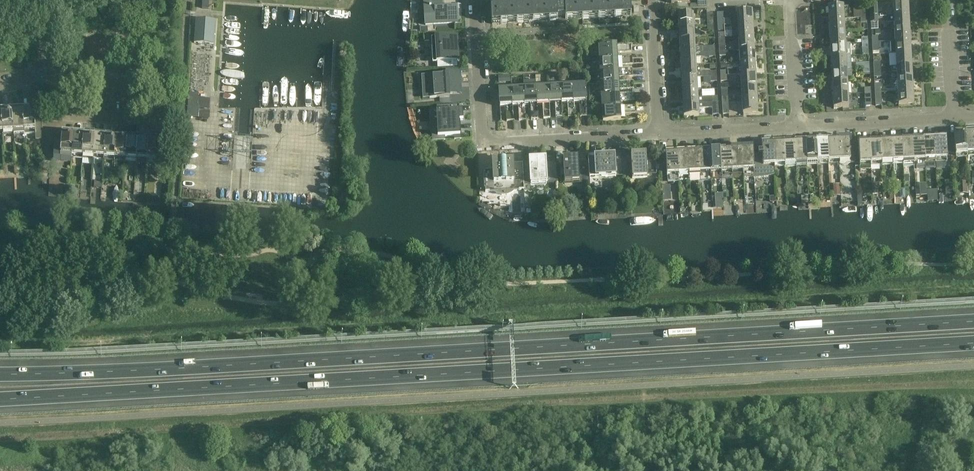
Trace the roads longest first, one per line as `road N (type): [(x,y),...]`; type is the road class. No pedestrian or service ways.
road 1 (motorway): [(0,400),(973,344)]
road 2 (motorway): [(973,320),(0,374)]
road 3 (residential): [(54,75),(67,112),(160,120),(162,97),(153,84),(69,77)]
road 4 (residential): [(483,143),(659,135)]
road 5 (residential): [(799,128),(954,122)]
road 6 (residential): [(483,143),(474,0)]
road 7 (residential): [(659,135),(799,128)]
road 8 (residential): [(659,135),(652,0)]
road 9 (residential): [(799,128),(789,0)]
road 10 (residential): [(954,122),(945,0)]

